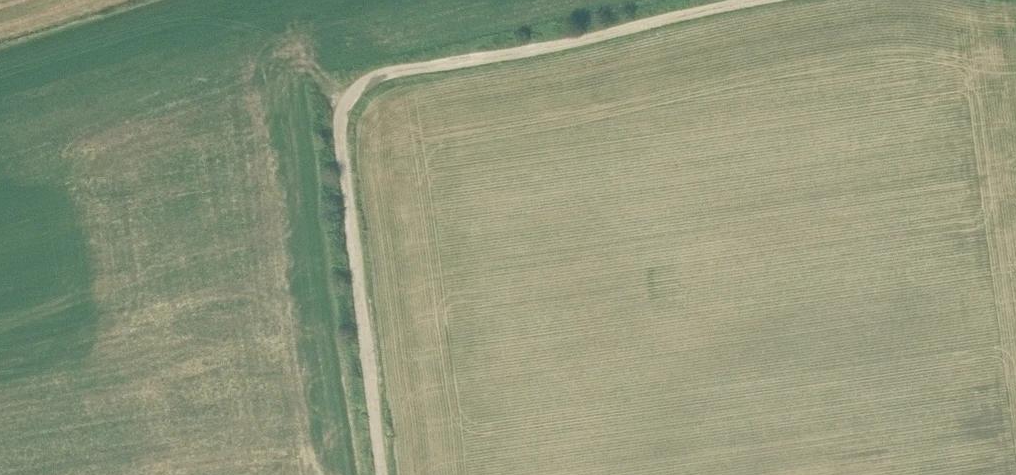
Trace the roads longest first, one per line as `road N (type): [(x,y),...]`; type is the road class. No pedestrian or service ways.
road 1 (unclassified): [(766,0),(354,84),(341,104),(338,137),(384,474)]

